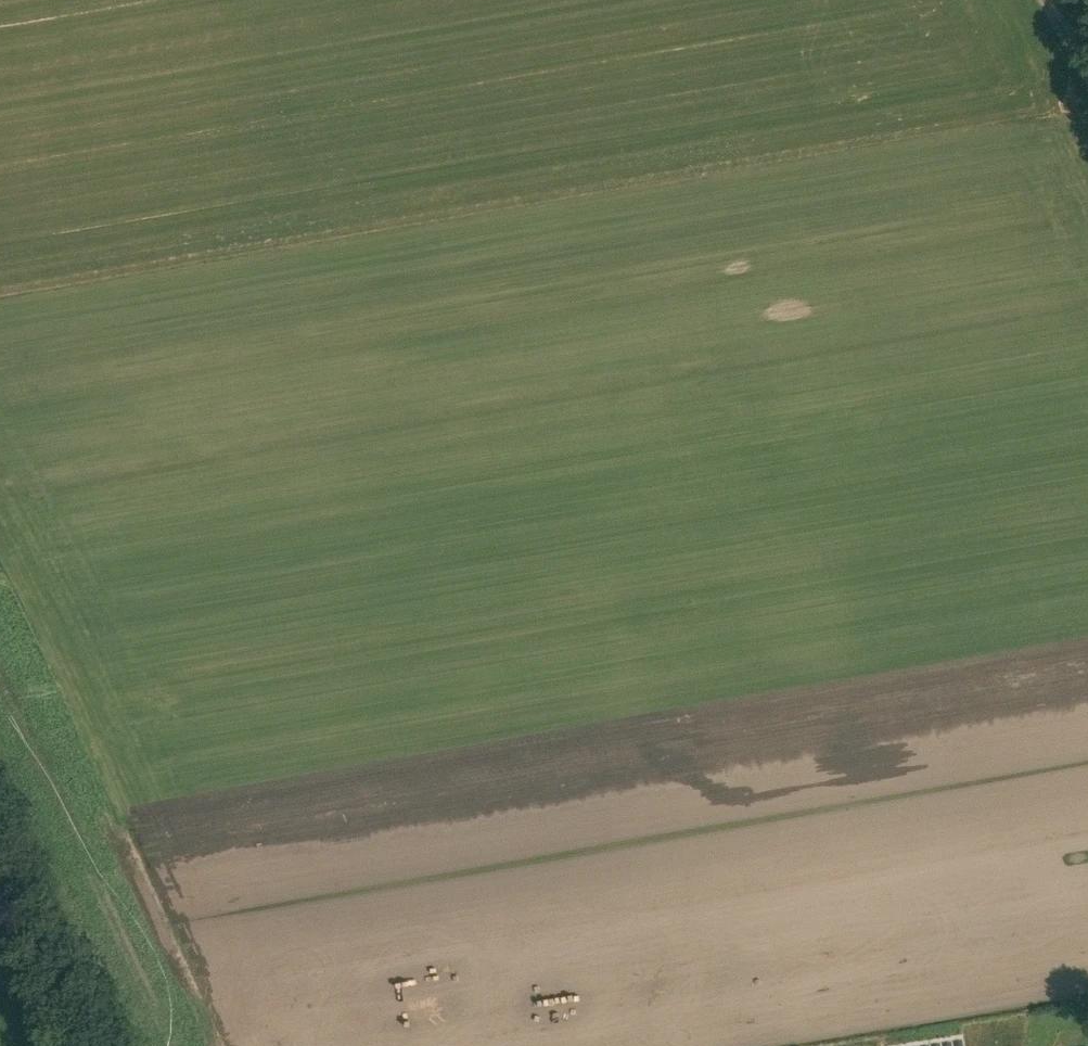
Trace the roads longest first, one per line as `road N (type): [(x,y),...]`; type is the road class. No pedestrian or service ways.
road 1 (track): [(87,1045),(0,858)]

